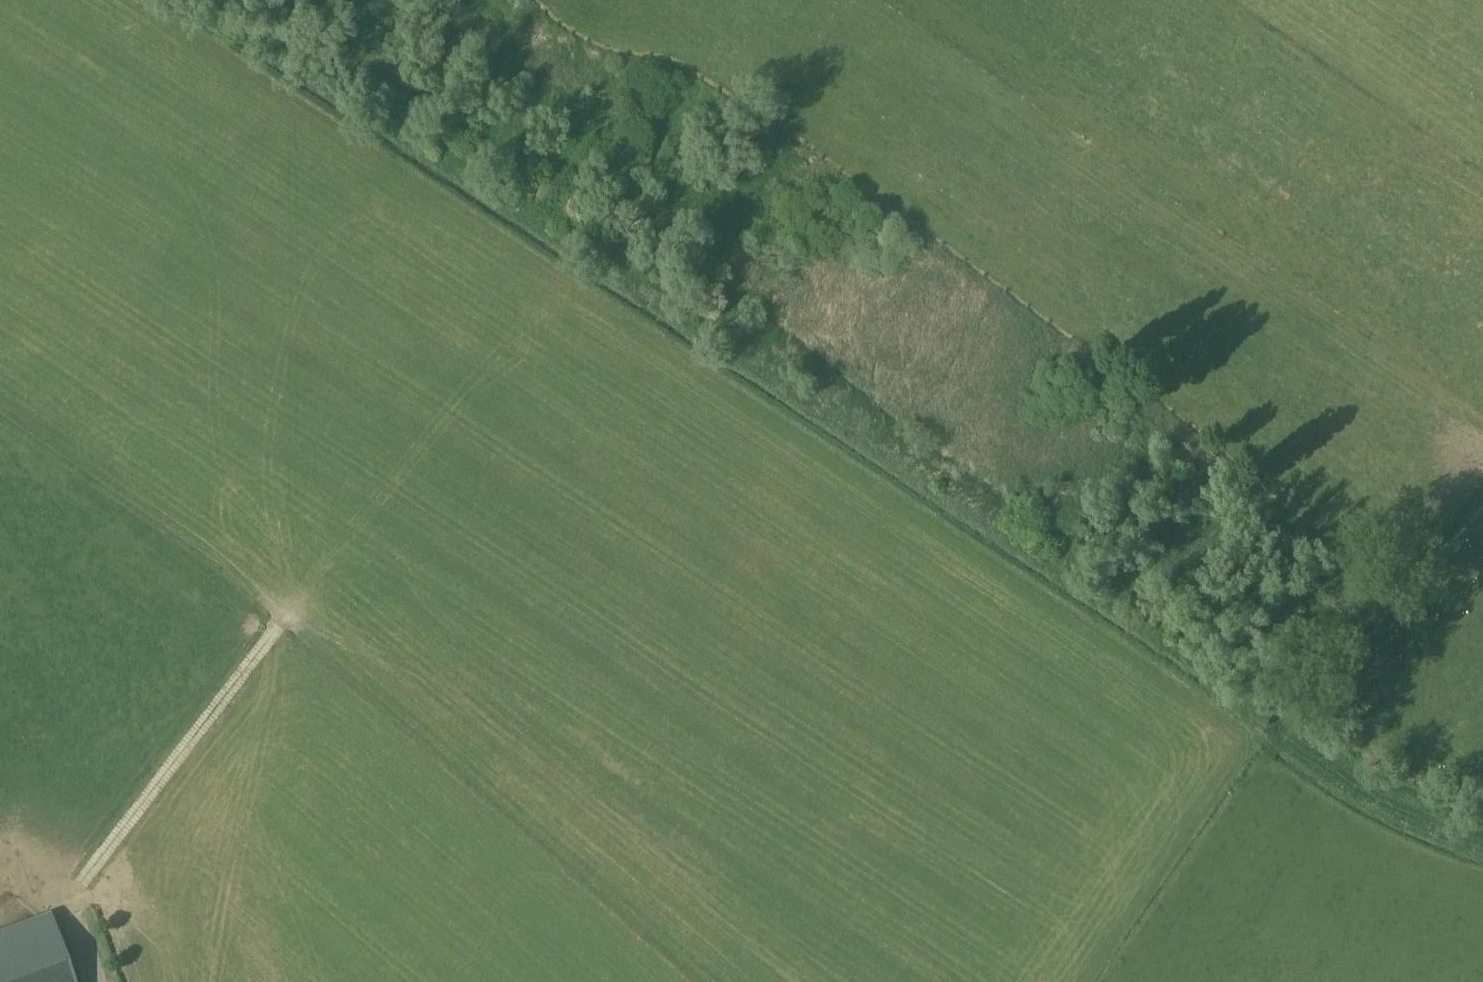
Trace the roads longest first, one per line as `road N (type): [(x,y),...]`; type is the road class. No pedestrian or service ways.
road 1 (track): [(277,628),(81,882),(0,915)]
road 2 (track): [(1280,741),(1354,797),(1482,849)]

